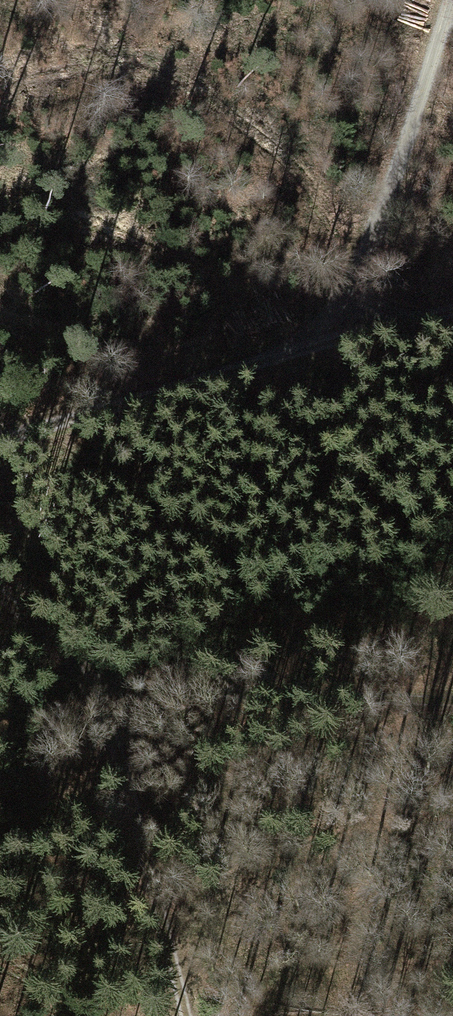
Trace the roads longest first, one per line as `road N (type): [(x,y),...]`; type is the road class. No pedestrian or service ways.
road 1 (track): [(452,304),(0,441)]
road 2 (track): [(183,1015),(118,755),(81,676),(0,598)]
road 3 (track): [(452,697),(81,676)]
road 4 (track): [(330,342),(452,0)]

